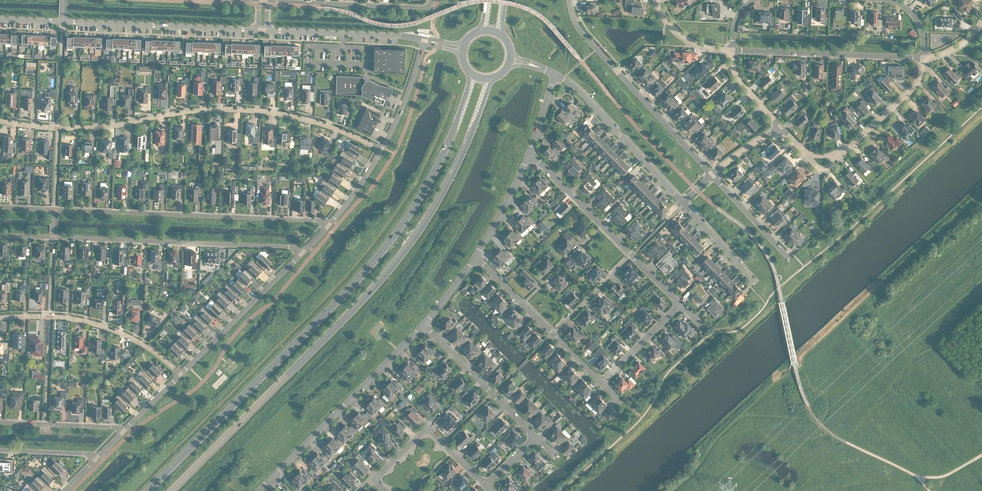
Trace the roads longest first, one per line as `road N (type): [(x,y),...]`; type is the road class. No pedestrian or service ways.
road 1 (primary): [(462,110),(423,193),(379,256),(147,490)]
road 2 (primary): [(171,490),(394,264),(440,198),(478,114)]
road 3 (residential): [(0,121),(85,128),(239,110),(313,122),(382,150)]
road 4 (residential): [(332,222),(0,208)]
road 5 (residential): [(0,235),(307,248)]
road 6 (unclassified): [(258,30),(0,19)]
road 7 (residential): [(570,0),(583,35),(712,175)]
road 8 (residential): [(423,325),(272,477)]
road 9 (residential): [(925,59),(733,51)]
road 10 (residential): [(0,318),(51,317),(105,328),(177,375)]
road 11 (residential): [(177,375),(307,248)]
road 12 (residential): [(683,203),(556,74)]
road 13 (residential): [(268,1),(432,3)]
road 14 (residential): [(535,437),(423,325)]
road 15 (unclassified): [(425,40),(267,30)]
road 16 (residential): [(376,480),(427,429),(486,486)]
road 17 (residential): [(633,255),(528,156)]
road 18 (residential): [(925,59),(919,81),(838,156)]
road 19 (residential): [(123,429),(0,422)]

